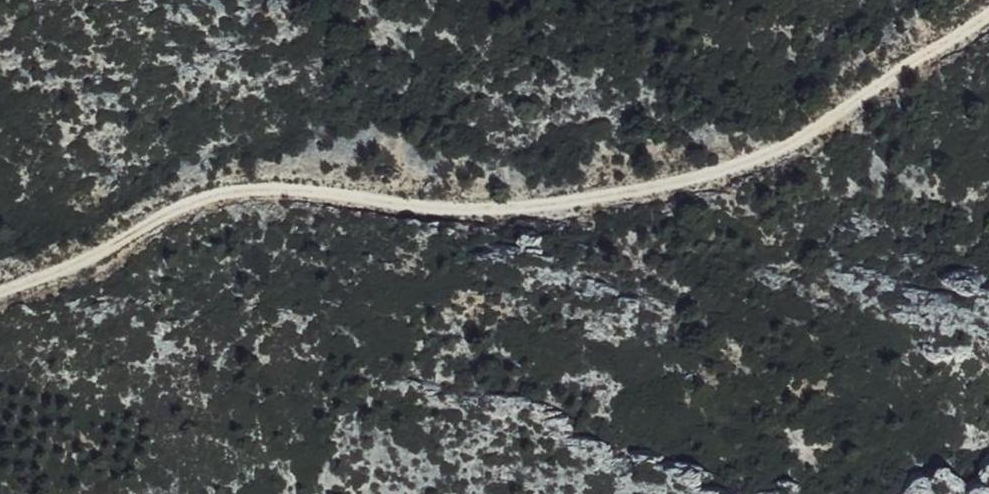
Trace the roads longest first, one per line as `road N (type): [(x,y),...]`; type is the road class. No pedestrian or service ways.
road 1 (track): [(0,292),(208,203),(563,204),(781,152),(988,13)]

